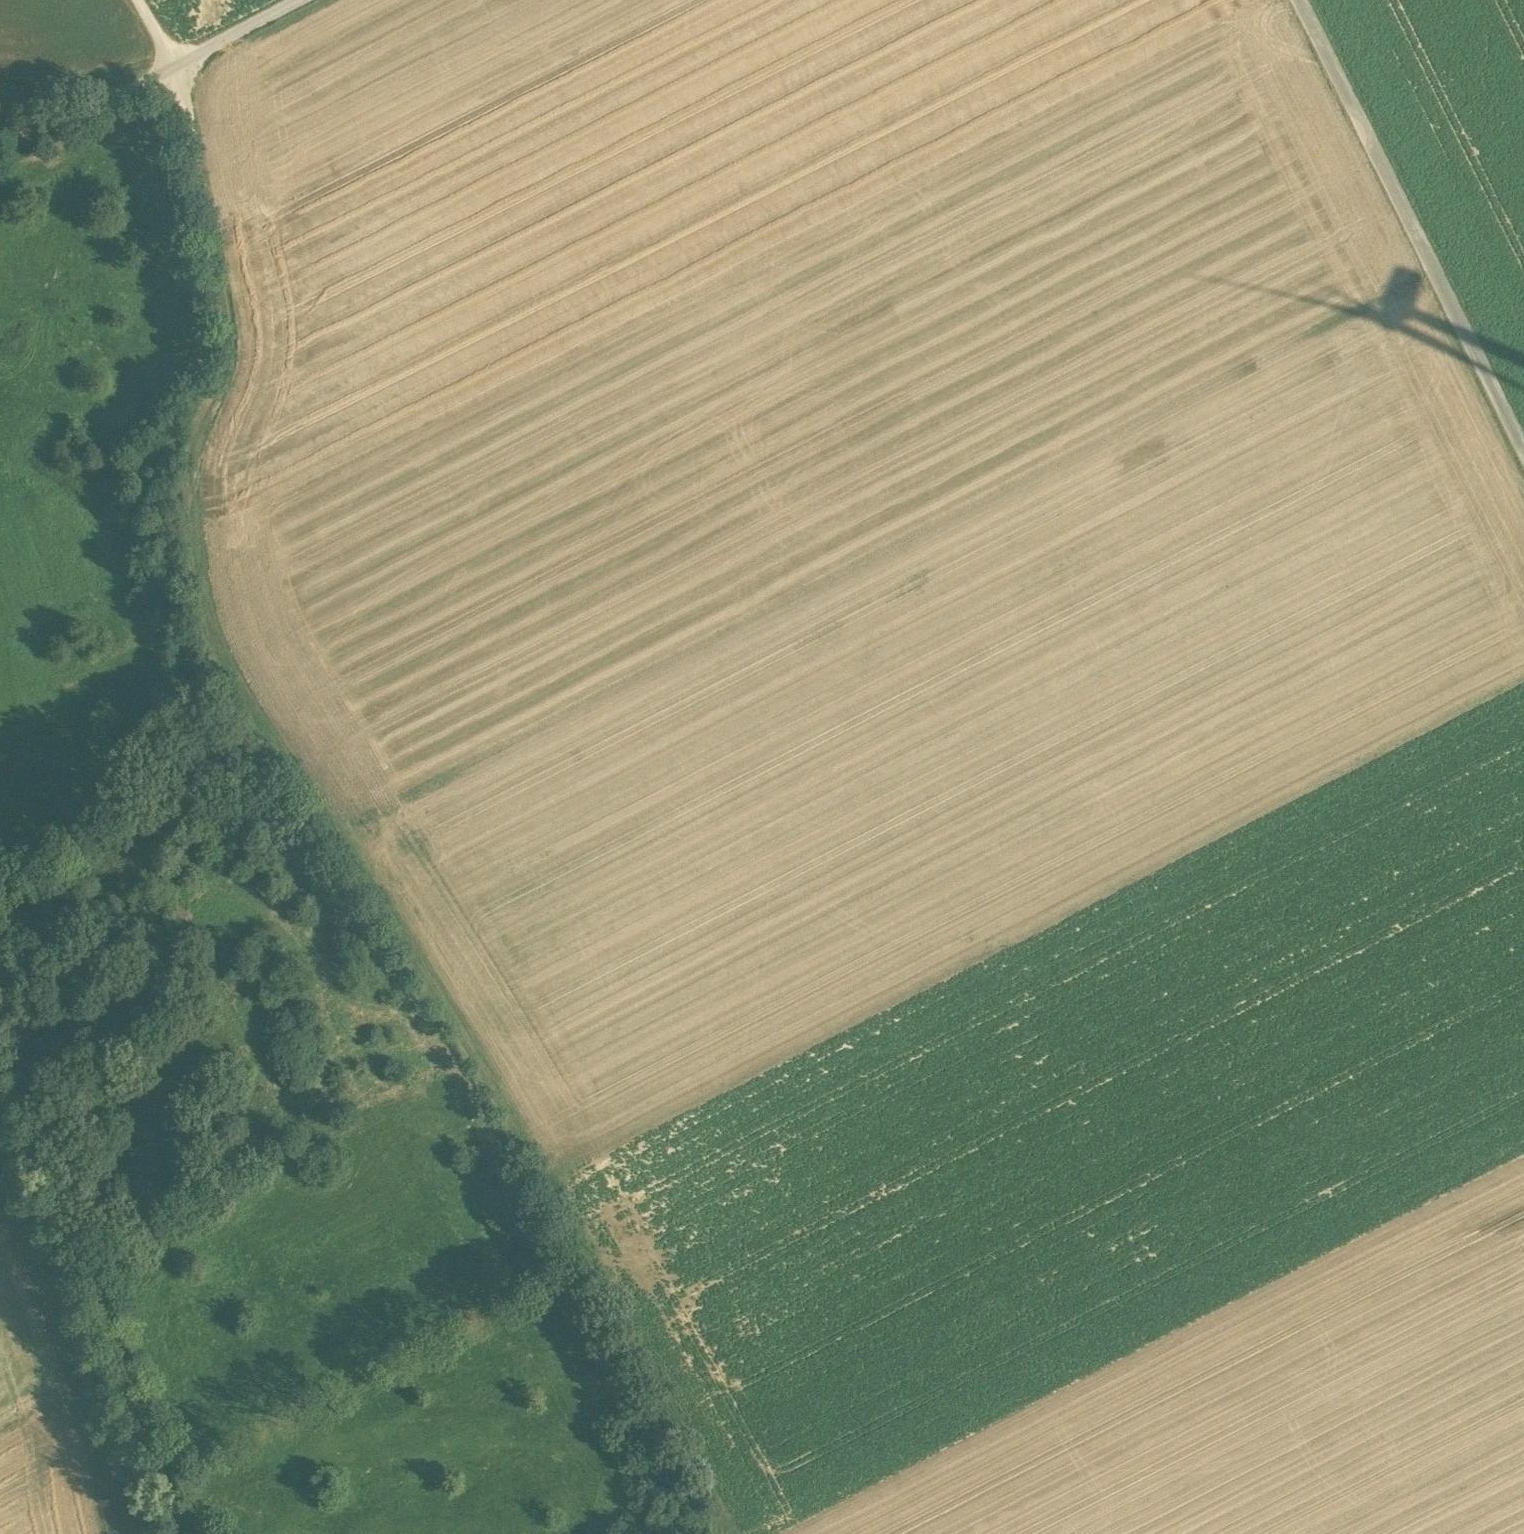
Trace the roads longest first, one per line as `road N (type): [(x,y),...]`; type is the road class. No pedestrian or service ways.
road 1 (track): [(722,1533),(725,1525),(464,1040),(228,678),(187,461),(233,348),(194,85),(146,0)]
road 2 (track): [(190,1533),(0,1032)]
road 3 (track): [(1310,0),(1523,429)]
road 4 (track): [(358,0),(62,146),(0,145)]
road 5 (track): [(0,1166),(128,1533)]

